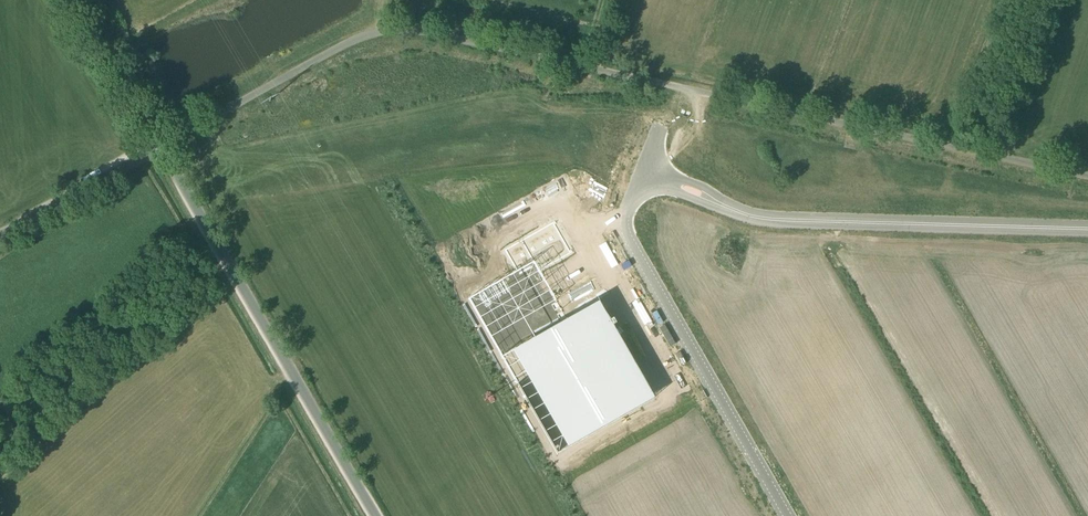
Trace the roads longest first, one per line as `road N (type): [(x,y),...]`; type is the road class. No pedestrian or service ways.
road 1 (track): [(1087,176),(411,30),(341,45),(160,147)]
road 2 (unclassified): [(1087,229),(785,220),(738,211),(645,172)]
road 3 (unclassified): [(377,515),(160,147)]
road 4 (unclassified): [(786,515),(632,250),(624,223),(645,172)]
road 5 (unclassified): [(0,234),(160,147)]

